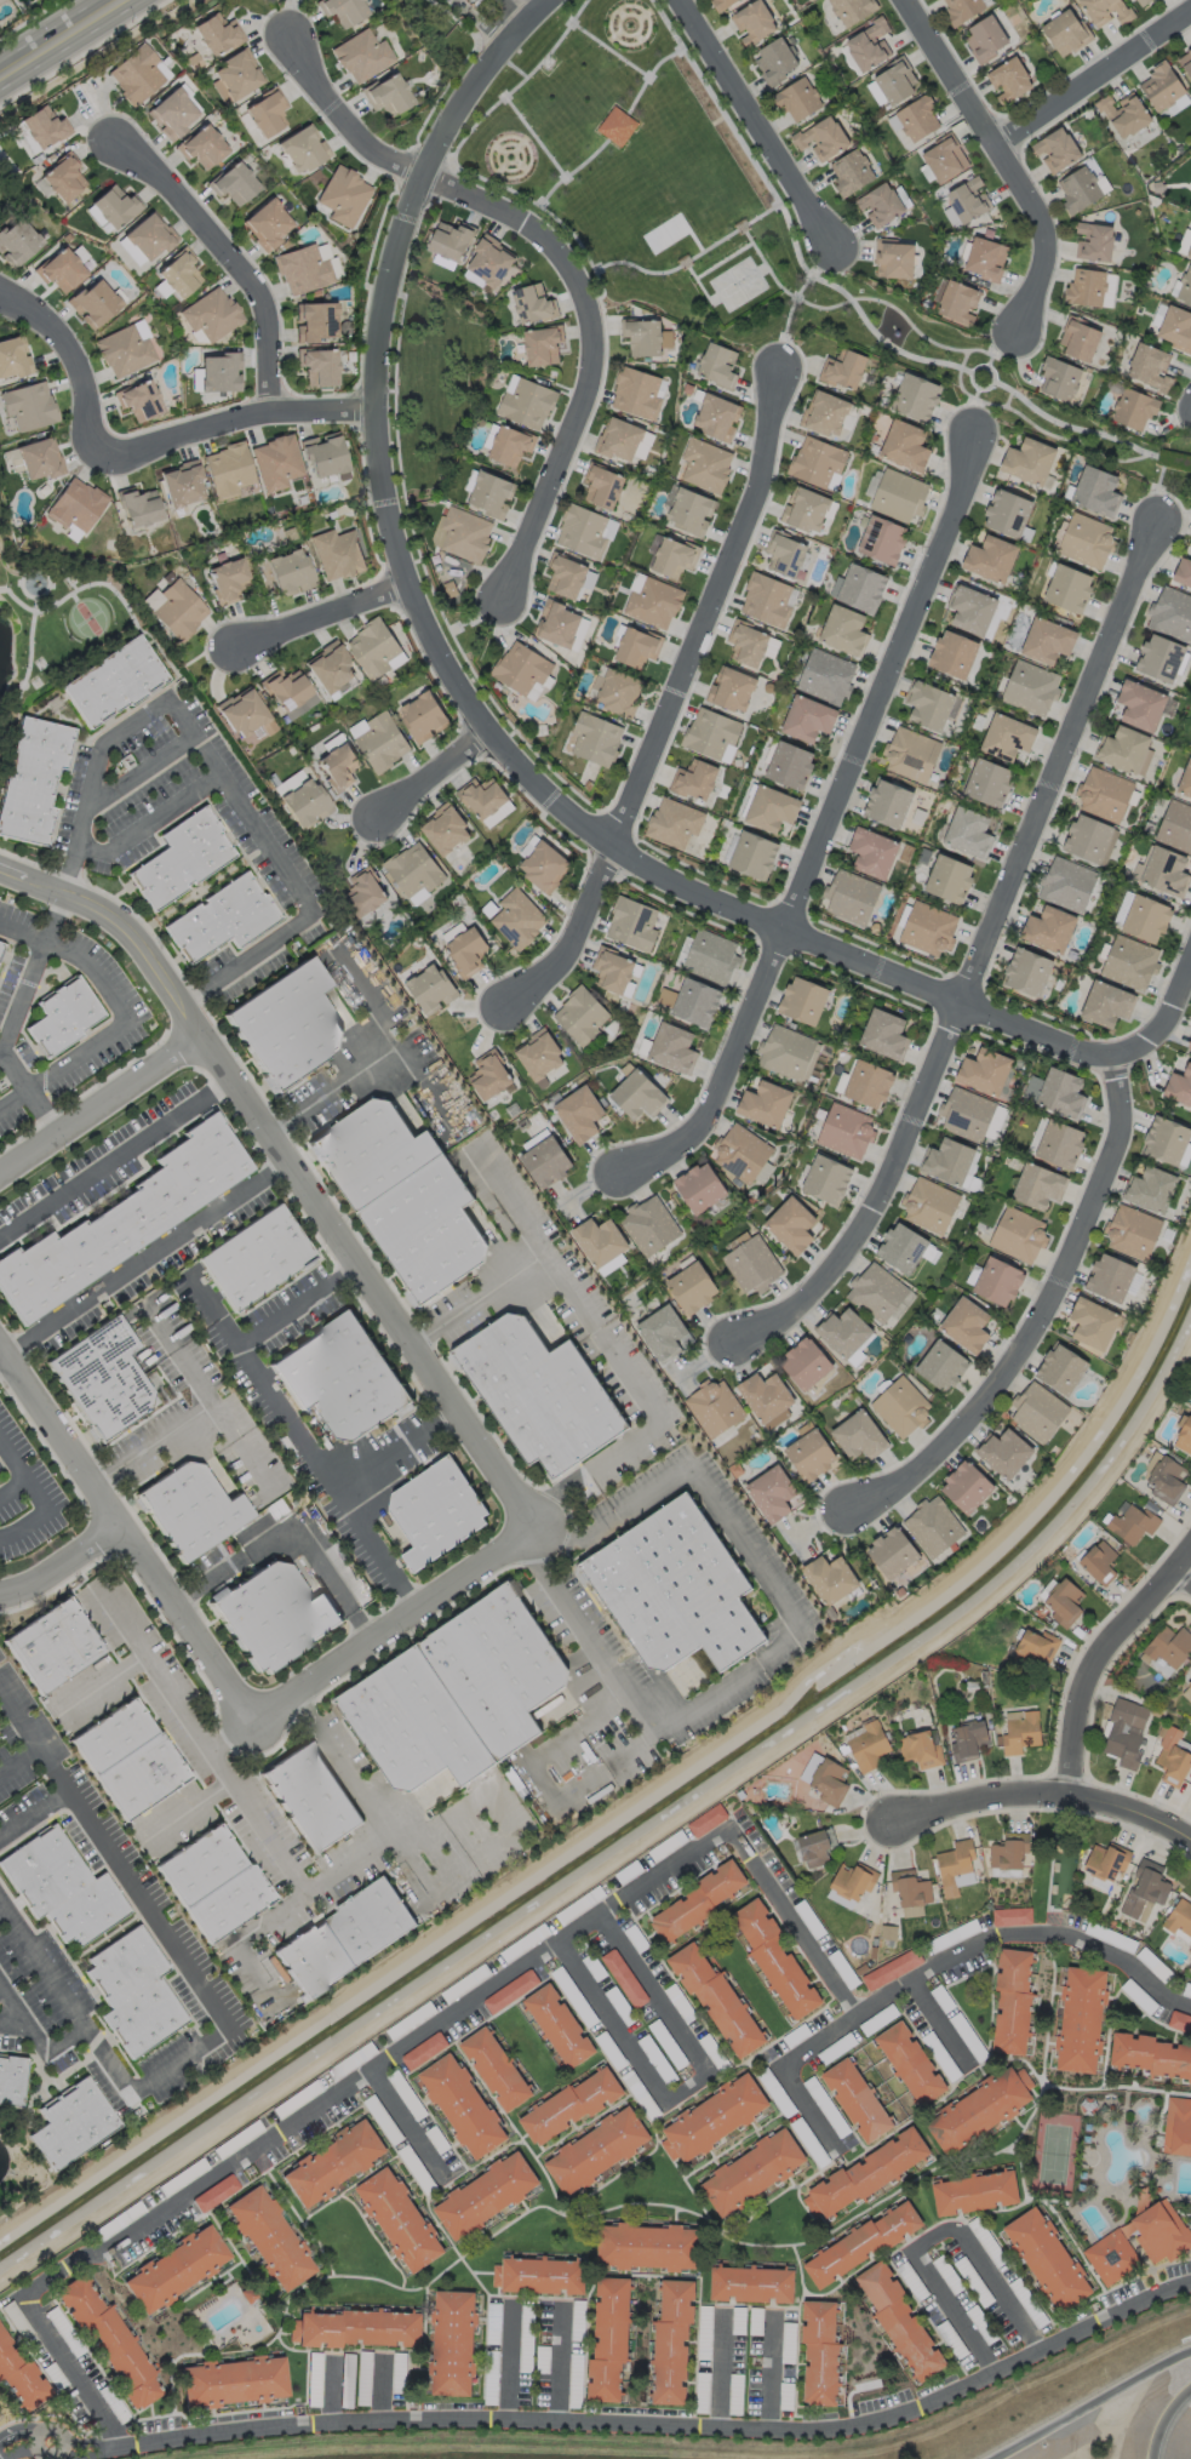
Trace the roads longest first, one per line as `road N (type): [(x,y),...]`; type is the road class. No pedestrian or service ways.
road 1 (residential): [(1112,1053),(1078,1054),(613,856),(485,739),(412,587),(383,487),(380,310),(422,177),(460,99),(560,0)]
road 2 (residential): [(1156,516),(904,1159),(819,1289),(725,1338)]
road 3 (residential): [(0,869),(114,914),(533,1532)]
road 4 (residential): [(977,434),(708,1125),(615,1173)]
road 5 (residential): [(502,606),(596,378),(586,296),(536,238),(378,162),(284,34)]
road 6 (residential): [(778,366),(761,475),(613,856),(565,960),(514,1003)]
road 7 (residential): [(843,1512),(938,1466),(1020,1353),(1116,1148),(1121,1100),(1112,1053)]
road 8 (residential): [(0,1354),(252,1723)]
road 9 (residential): [(1020,325),(1047,252),(1032,213),(904,0)]
road 10 (residential): [(252,1723),(533,1532)]
road 11 (residential): [(111,138),(269,305),(274,405)]
road 12 (residential): [(838,257),(675,0)]
road 13 (residential): [(1190,1842),(1059,1794),(1013,1796),(906,1823)]
road 14 (residential): [(1059,1794),(1076,1677),(1190,1552)]
road 15 (residential): [(102,456),(274,405),(378,410)]
road 16 (residential): [(196,1040),(0,1181)]
road 17 (residential): [(1190,15),(1000,158)]
road 18 (motorway): [(1190,2350),(990,2458)]
road 19 (residential): [(0,298),(27,310),(58,342),(102,456)]
road 20 (residential): [(245,650),(412,587)]
road 21 (secondary): [(118,0),(0,75)]
road 22 (residential): [(119,1532),(18,1595),(0,1597)]
road 23 (residential): [(373,817),(485,739)]
road 24 (residential): [(1190,951),(1147,1040),(1112,1053)]

